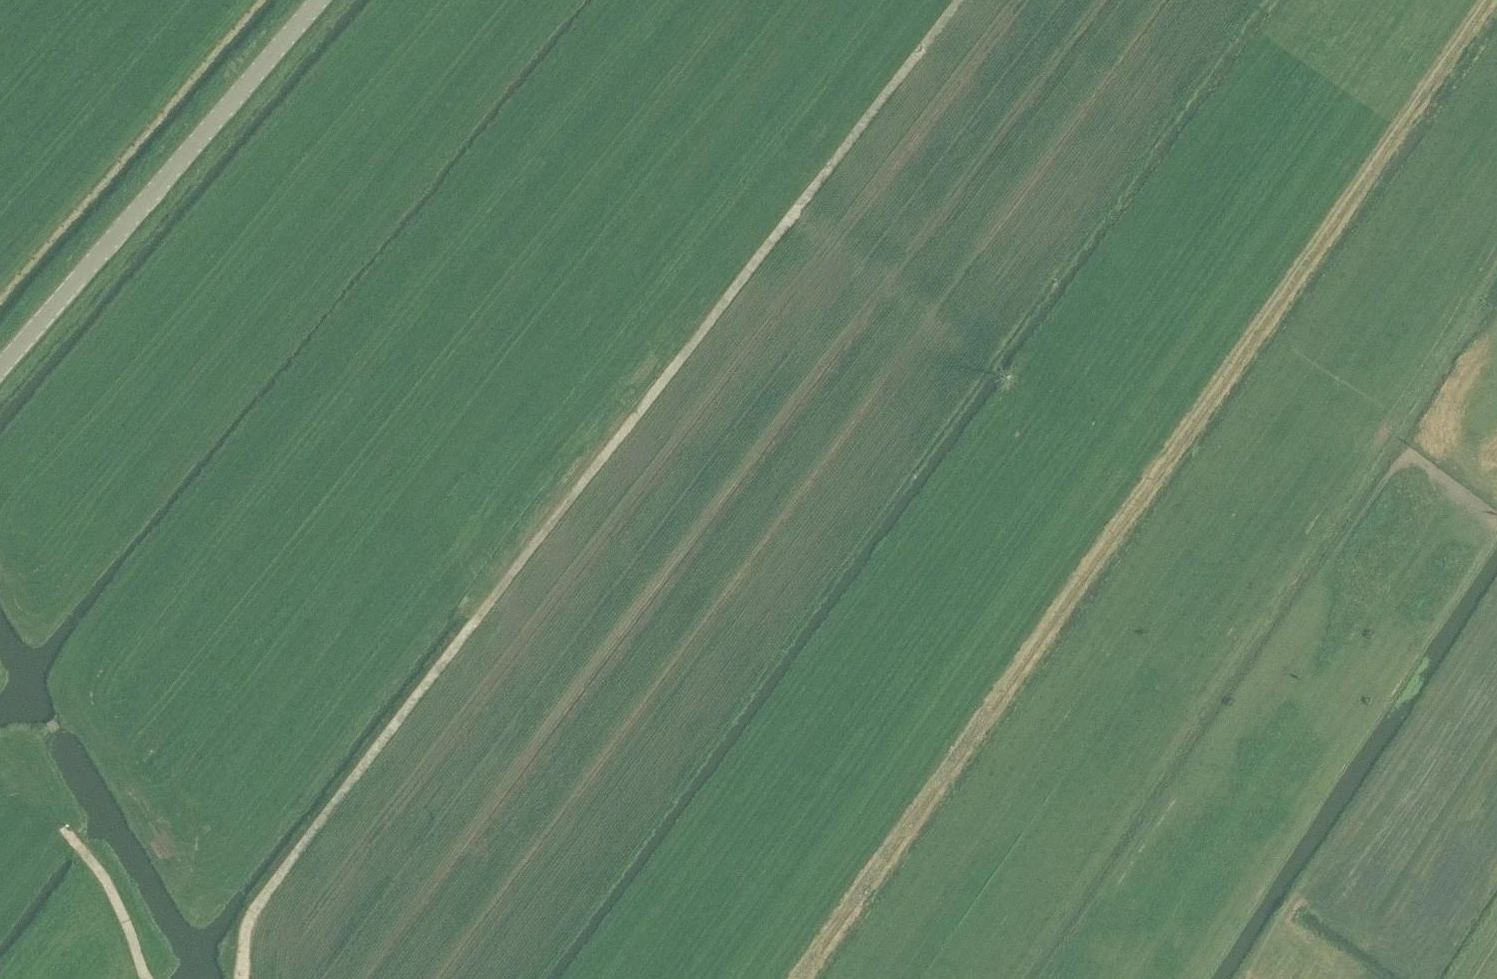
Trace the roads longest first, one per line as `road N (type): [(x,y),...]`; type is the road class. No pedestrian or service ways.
road 1 (track): [(232,978),(249,904),(951,0)]
road 2 (unclassified): [(0,357),(311,0)]
road 3 (track): [(164,978),(152,970),(96,858),(63,823),(35,769),(0,736)]

